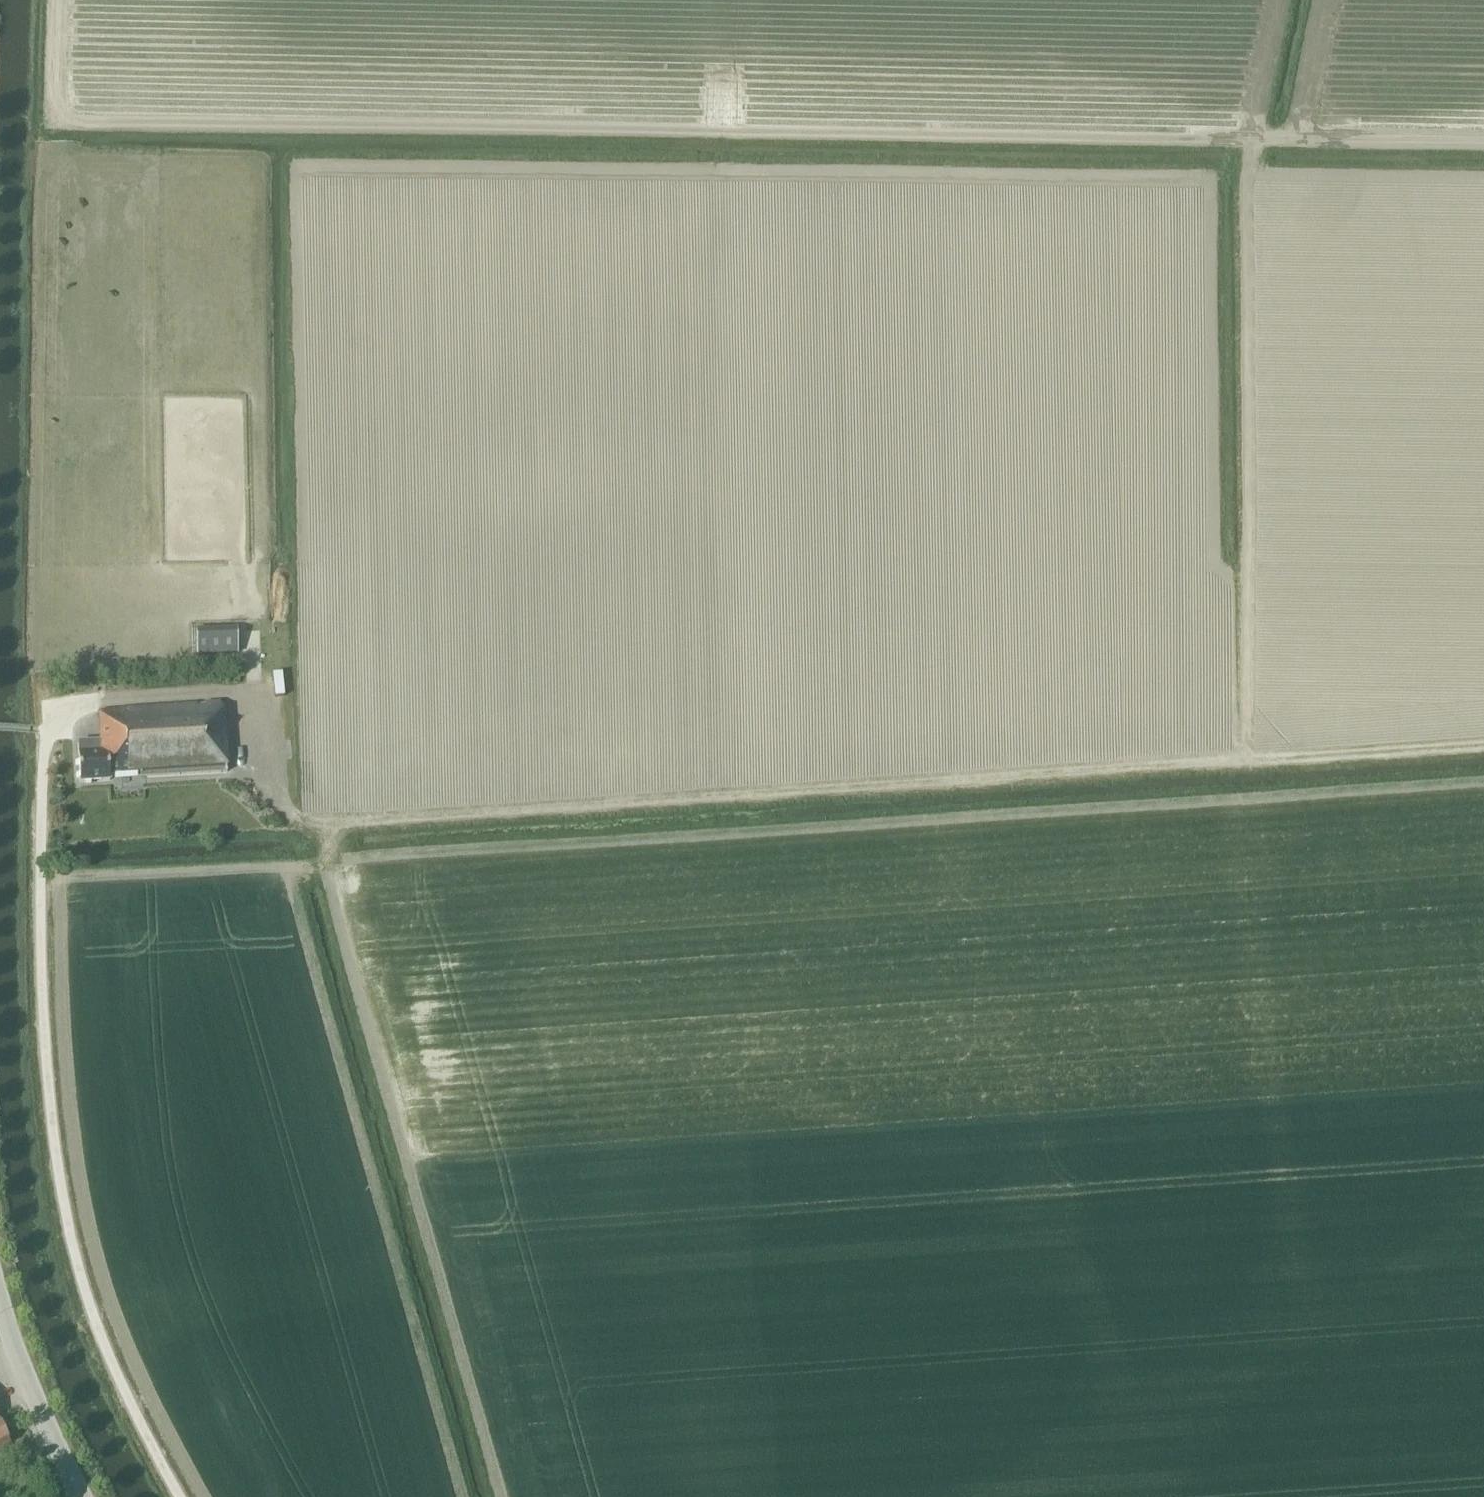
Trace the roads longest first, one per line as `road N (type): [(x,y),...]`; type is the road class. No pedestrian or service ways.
road 1 (tertiary): [(85,1496),(0,1307)]

